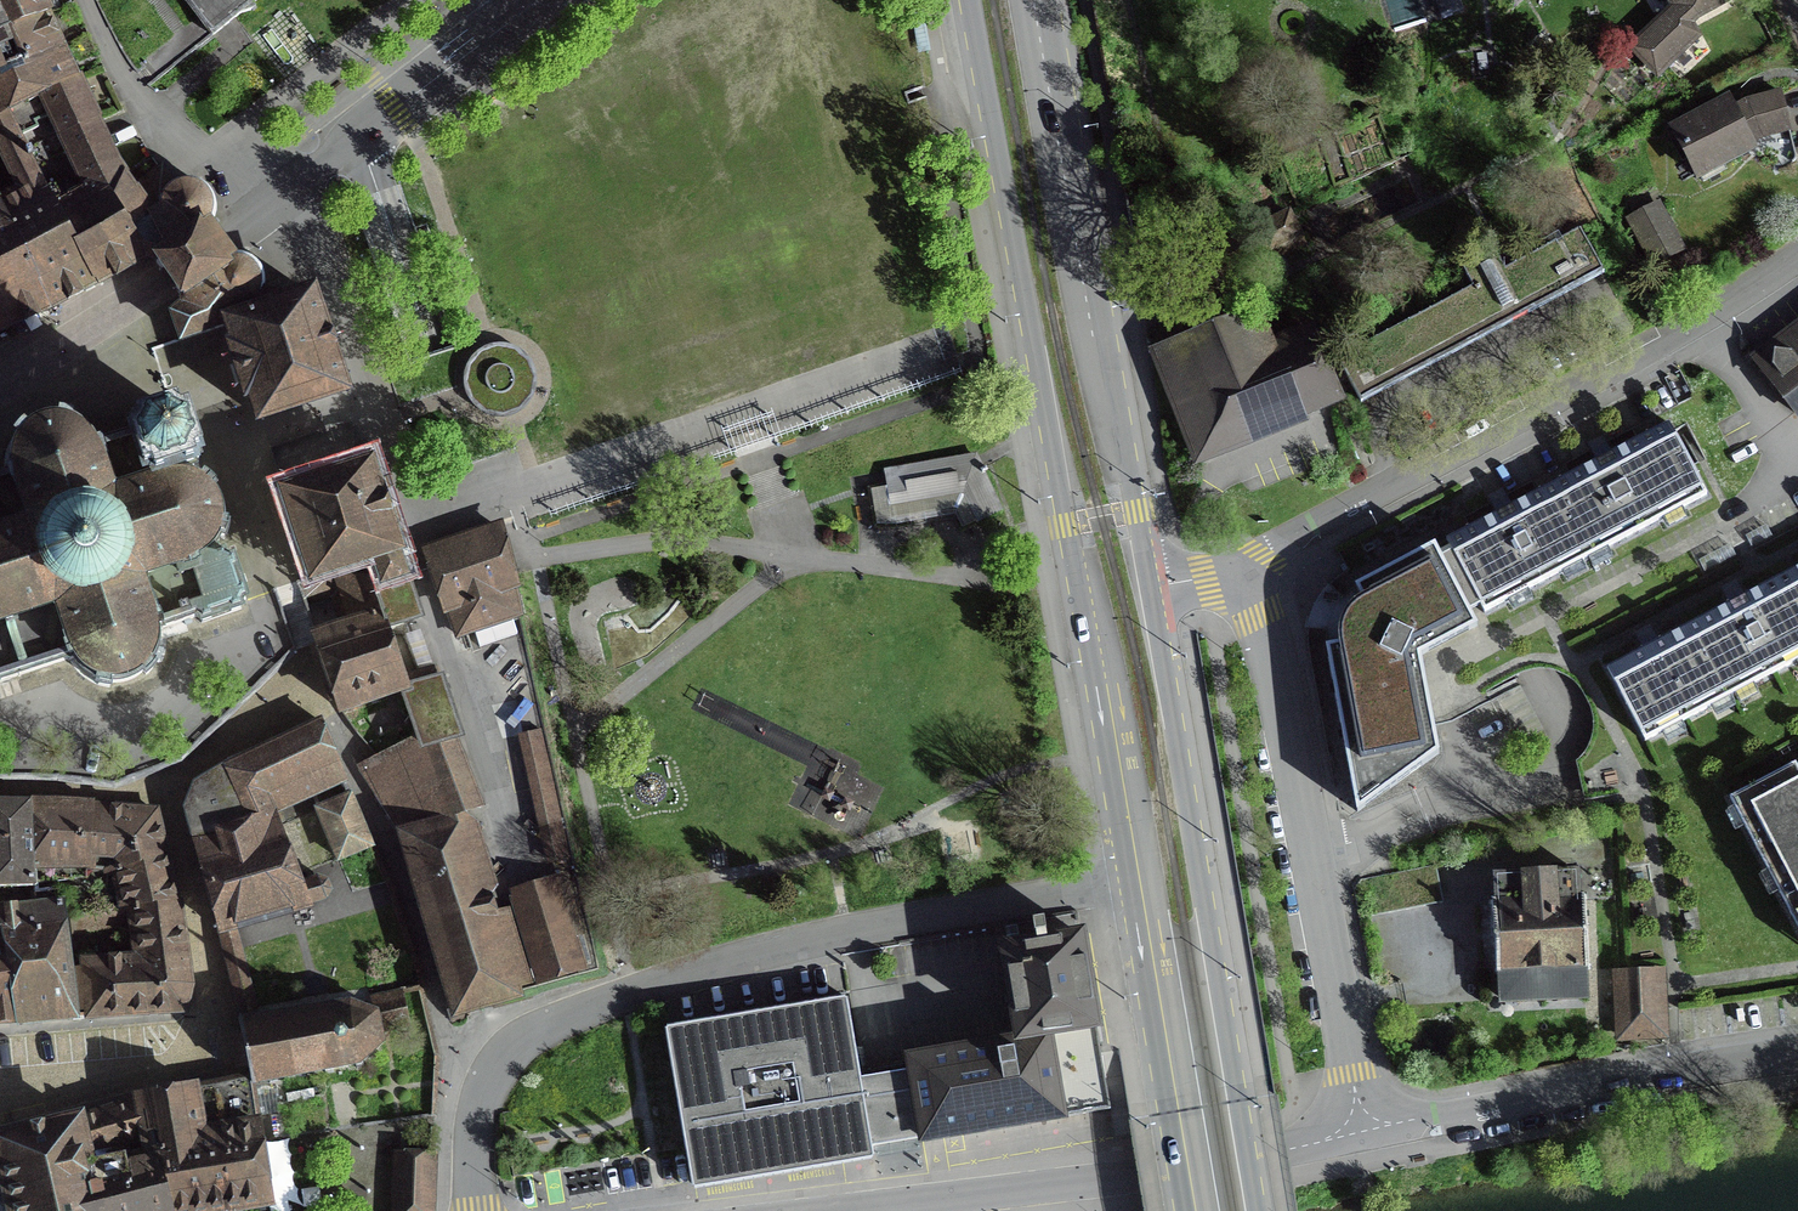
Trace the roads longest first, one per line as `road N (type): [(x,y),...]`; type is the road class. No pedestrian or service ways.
road 1 (primary): [(969,0),(1140,881)]
road 2 (residential): [(477,1110),(500,1061),(519,1043),(624,997),(847,932),(1140,881)]
road 3 (residential): [(1797,255),(1701,321),(1240,582)]
road 4 (primary): [(1259,1210),(1153,588)]
road 5 (primary): [(1153,588),(1095,339),(1035,0)]
road 6 (residential): [(1360,1122),(1259,615),(1240,582)]
road 7 (residential): [(1360,1122),(1322,1142),(1130,1177),(838,1210)]
road 8 (residential): [(310,672),(388,853),(449,1071),(477,1110)]
road 9 (residential): [(1797,1057),(1675,1069),(1402,1122),(1360,1122)]
road 10 (residential): [(224,241),(544,0)]
road 11 (primary): [(1140,881),(1196,1210)]
road 12 (residential): [(165,800),(211,1024)]
road 13 (residential): [(165,800),(310,672)]
road 14 (residential): [(0,792),(165,800)]

